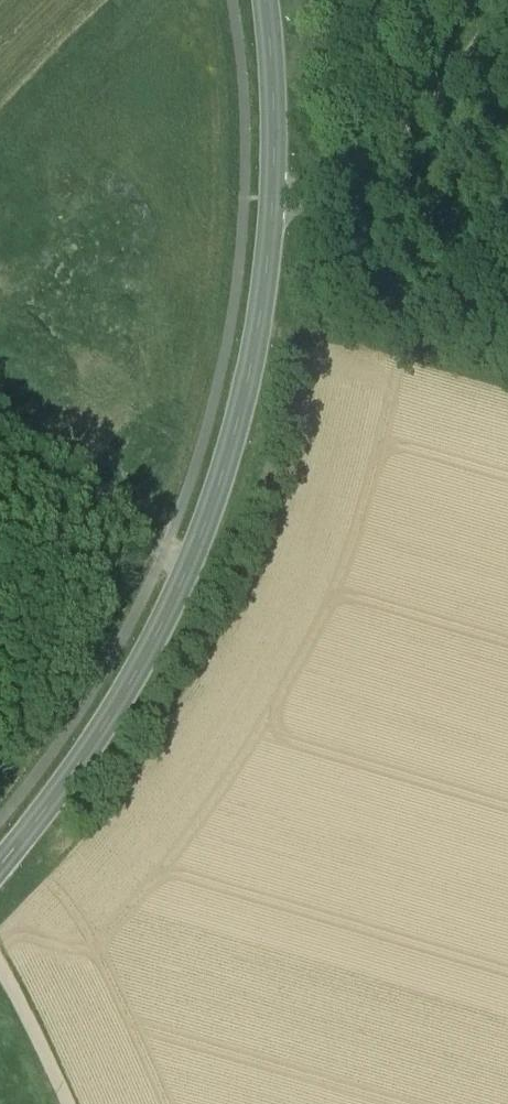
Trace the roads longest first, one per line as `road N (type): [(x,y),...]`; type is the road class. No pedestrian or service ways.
road 1 (tertiary): [(269,239),(234,433),(187,571),(131,685),(0,868)]
road 2 (unclassified): [(507,4),(472,74),(269,239)]
road 3 (track): [(0,403),(187,571)]
road 4 (tertiary): [(266,0),(273,95),(269,239)]
road 5 (unclassified): [(0,978),(60,1103)]

